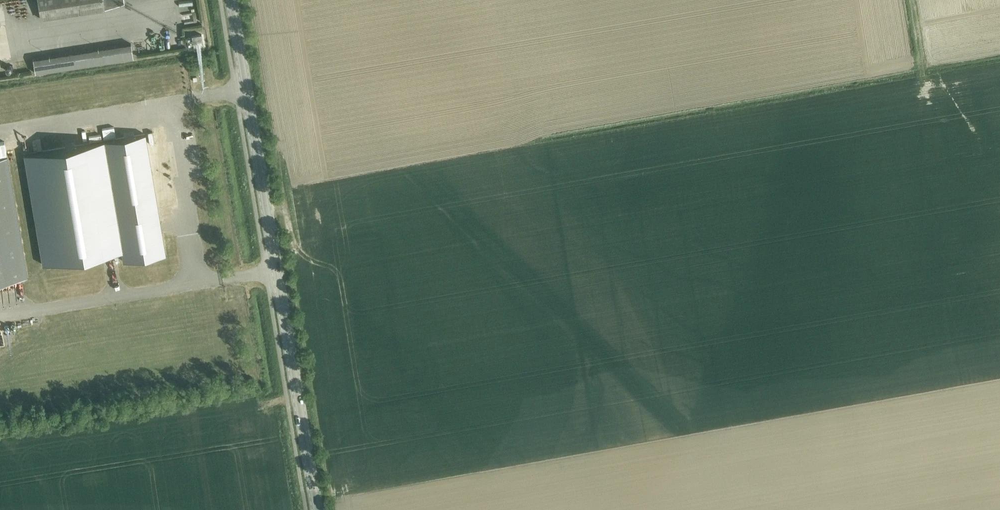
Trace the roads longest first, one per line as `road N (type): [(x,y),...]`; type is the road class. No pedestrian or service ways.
road 1 (tertiary): [(316,509),(230,0)]

